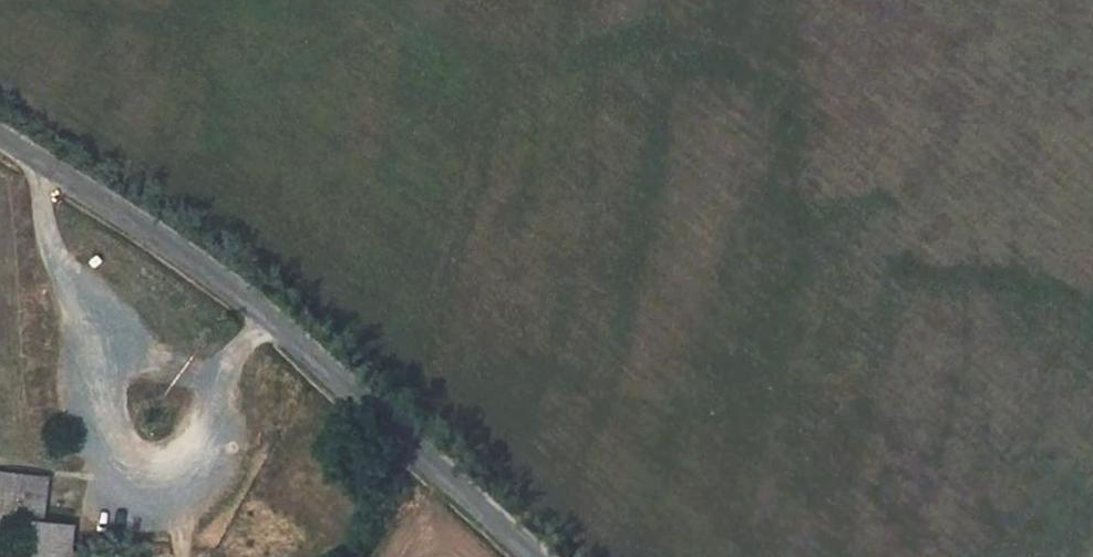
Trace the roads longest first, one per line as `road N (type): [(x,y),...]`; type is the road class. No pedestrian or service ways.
road 1 (unclassified): [(0,137),(263,325),(535,556)]

